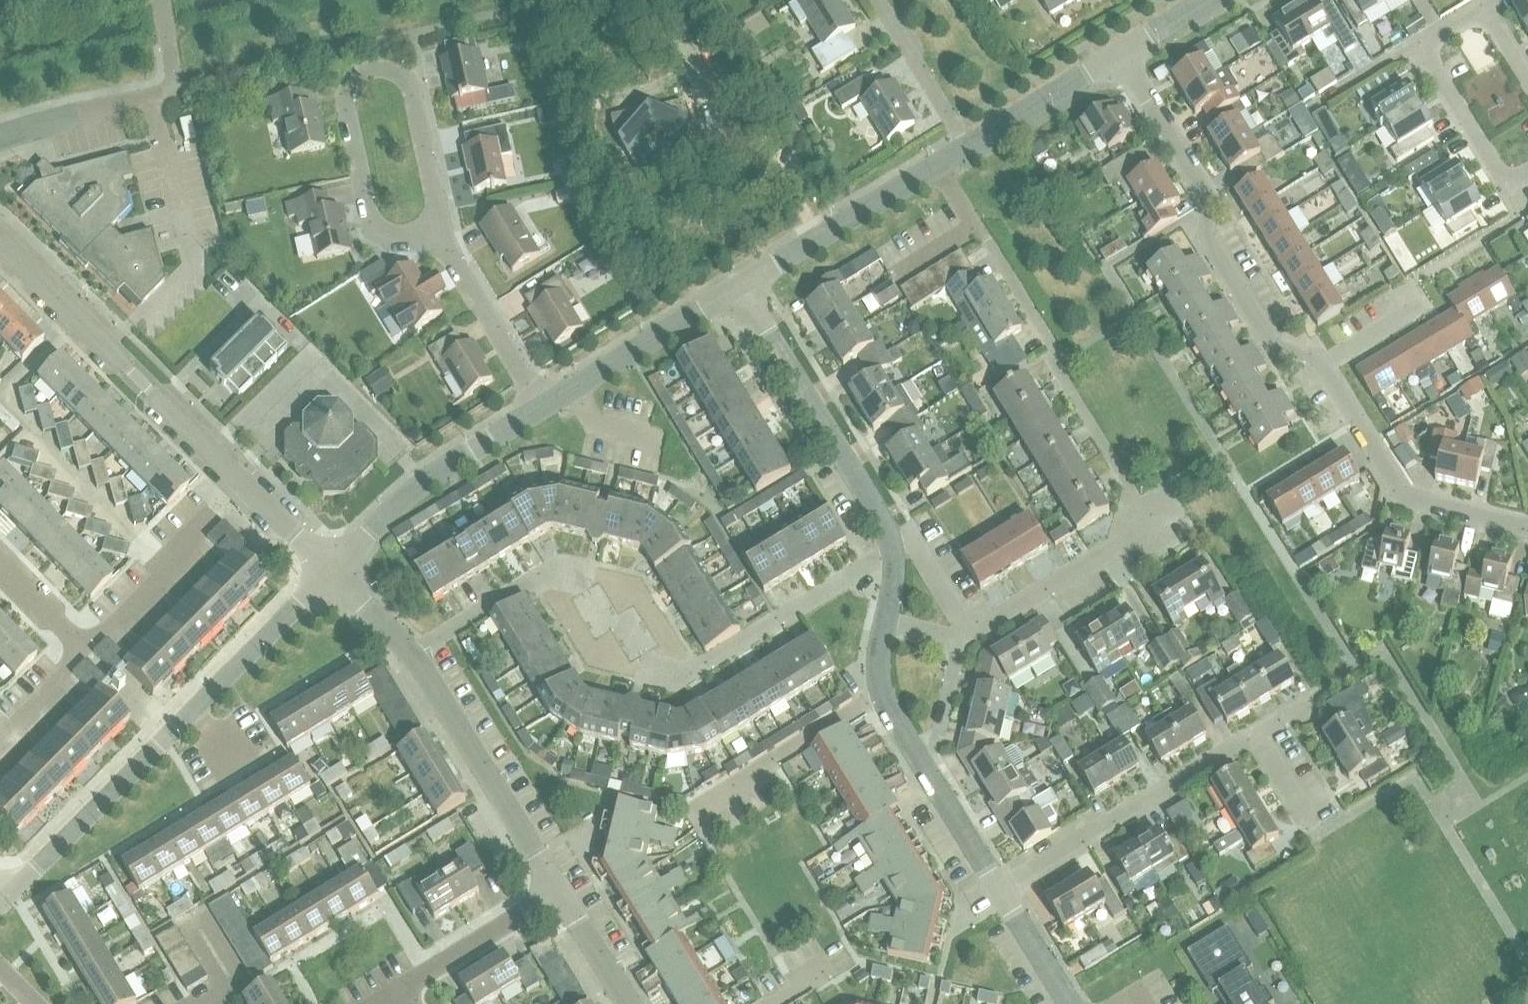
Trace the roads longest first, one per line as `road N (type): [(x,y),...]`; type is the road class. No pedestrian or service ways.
road 1 (residential): [(5,898),(331,571)]
road 2 (residential): [(1000,891),(1340,680)]
road 3 (residential): [(558,891),(412,654),(331,571)]
road 4 (residential): [(1324,361),(1270,344),(1201,233),(1208,200),(1120,55)]
road 5 (residential): [(243,483),(0,241)]
road 6 (residential): [(1506,182),(1421,43),(1481,8),(1527,83)]
road 7 (residential): [(893,552),(884,524),(741,286)]
road 8 (residential): [(1527,527),(1405,496),(1324,361)]
road 9 (residential): [(1324,361),(1410,306),(1415,280),(1514,220),(1506,182)]
road 10 (residential): [(438,235),(380,229),(363,201),(344,98),(360,75),(406,80)]
road 11 (residential): [(331,571),(420,483),(541,407)]
road 12 (residential): [(961,642),(1126,538),(1134,500)]
road 13 (residential): [(541,407),(741,286)]
road 14 (residential): [(84,651),(177,563),(187,539),(243,483)]
road 15 (residential): [(741,286),(938,165)]
road 16 (residential): [(541,407),(438,235)]
road 17 (residential): [(401,1003),(421,974),(558,891)]
road 18 (residential): [(967,147),(1120,55)]
road 19 (residential): [(967,147),(879,0)]
road 20 (residential): [(1000,891),(916,752)]
road 21 (residential): [(438,235),(406,80)]
road 22 (residential): [(0,136),(150,97)]
road 23 (residential): [(916,752),(878,678),(885,624)]
road 24 (residential): [(628,1003),(558,891)]
road 25 (residential): [(961,642),(960,621),(913,545),(893,552)]
road 26 (residential): [(1065,1003),(1000,891)]
road 27 (residential): [(916,752),(935,742),(961,642)]
road 28 (residential): [(331,571),(243,483)]

